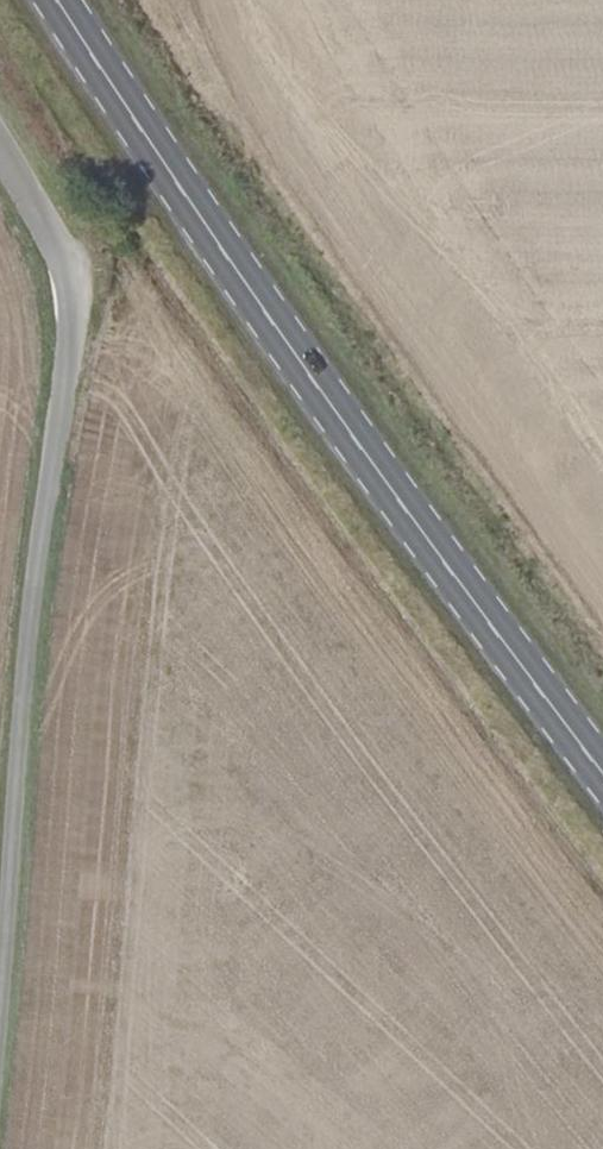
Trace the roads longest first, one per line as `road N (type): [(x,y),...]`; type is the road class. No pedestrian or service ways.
road 1 (primary): [(602,771),(266,311),(59,0)]
road 2 (unclassified): [(0,989),(30,609),(70,321),(64,266),(0,154)]

